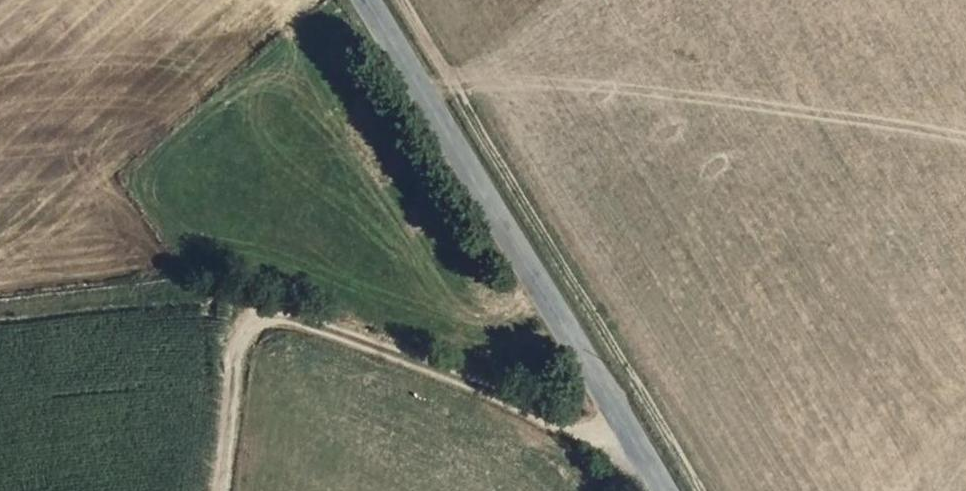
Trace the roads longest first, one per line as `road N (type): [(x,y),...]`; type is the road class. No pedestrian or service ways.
road 1 (track): [(633,442),(558,427),(450,375),(292,318),(265,317),(238,347),(224,490)]
road 2 (tertiary): [(662,490),(366,0)]

